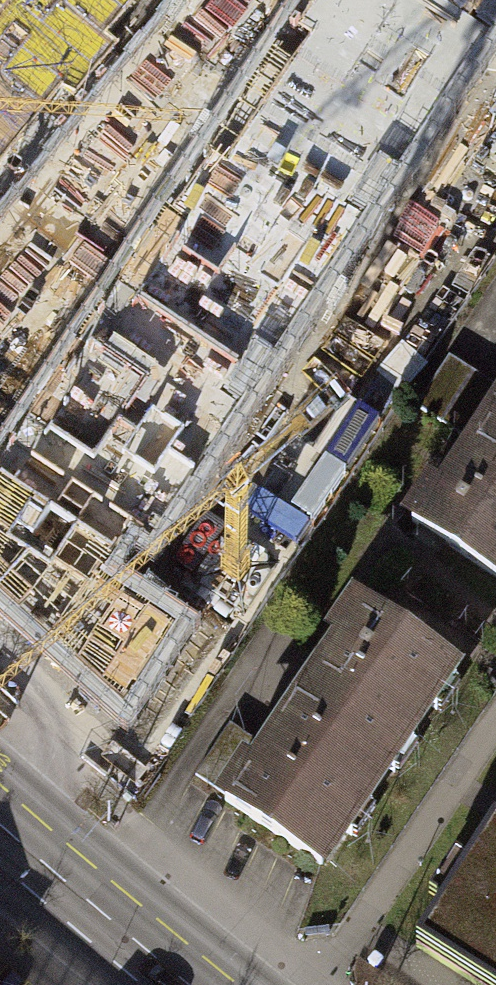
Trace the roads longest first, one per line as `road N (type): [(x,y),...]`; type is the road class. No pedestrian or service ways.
road 1 (primary): [(191,984),(0,823)]

